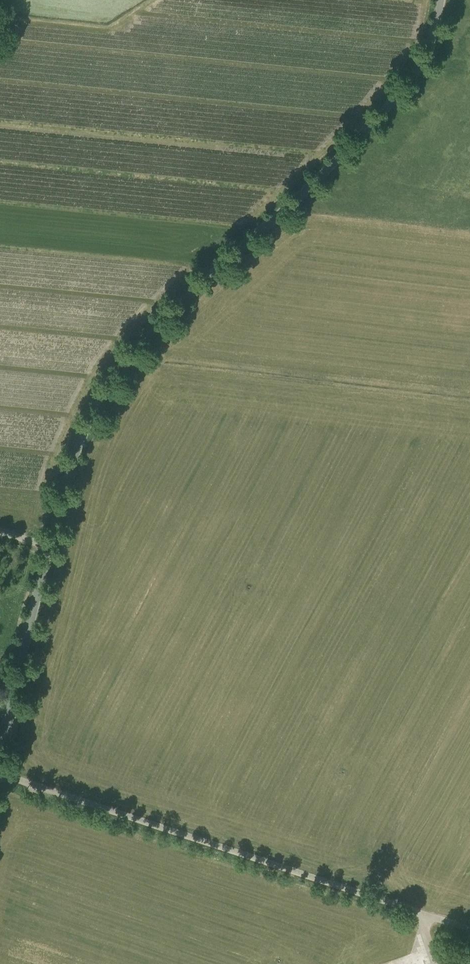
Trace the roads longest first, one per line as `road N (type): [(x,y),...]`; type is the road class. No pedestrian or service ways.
road 1 (tertiary): [(50,546),(92,416),(121,366),(400,93),(421,63),(440,0)]
road 2 (unclassified): [(469,926),(0,775)]
road 3 (tertiary): [(0,748),(50,546)]

